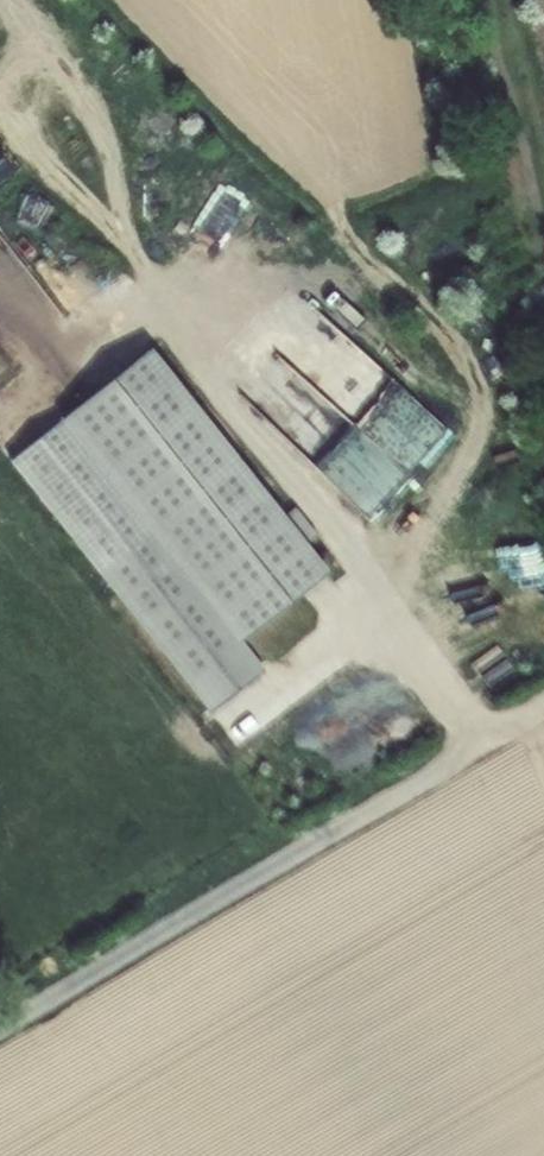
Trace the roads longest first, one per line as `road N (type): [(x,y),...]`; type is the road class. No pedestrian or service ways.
road 1 (track): [(0,1025),(543,696)]
road 2 (track): [(485,0),(543,210)]

